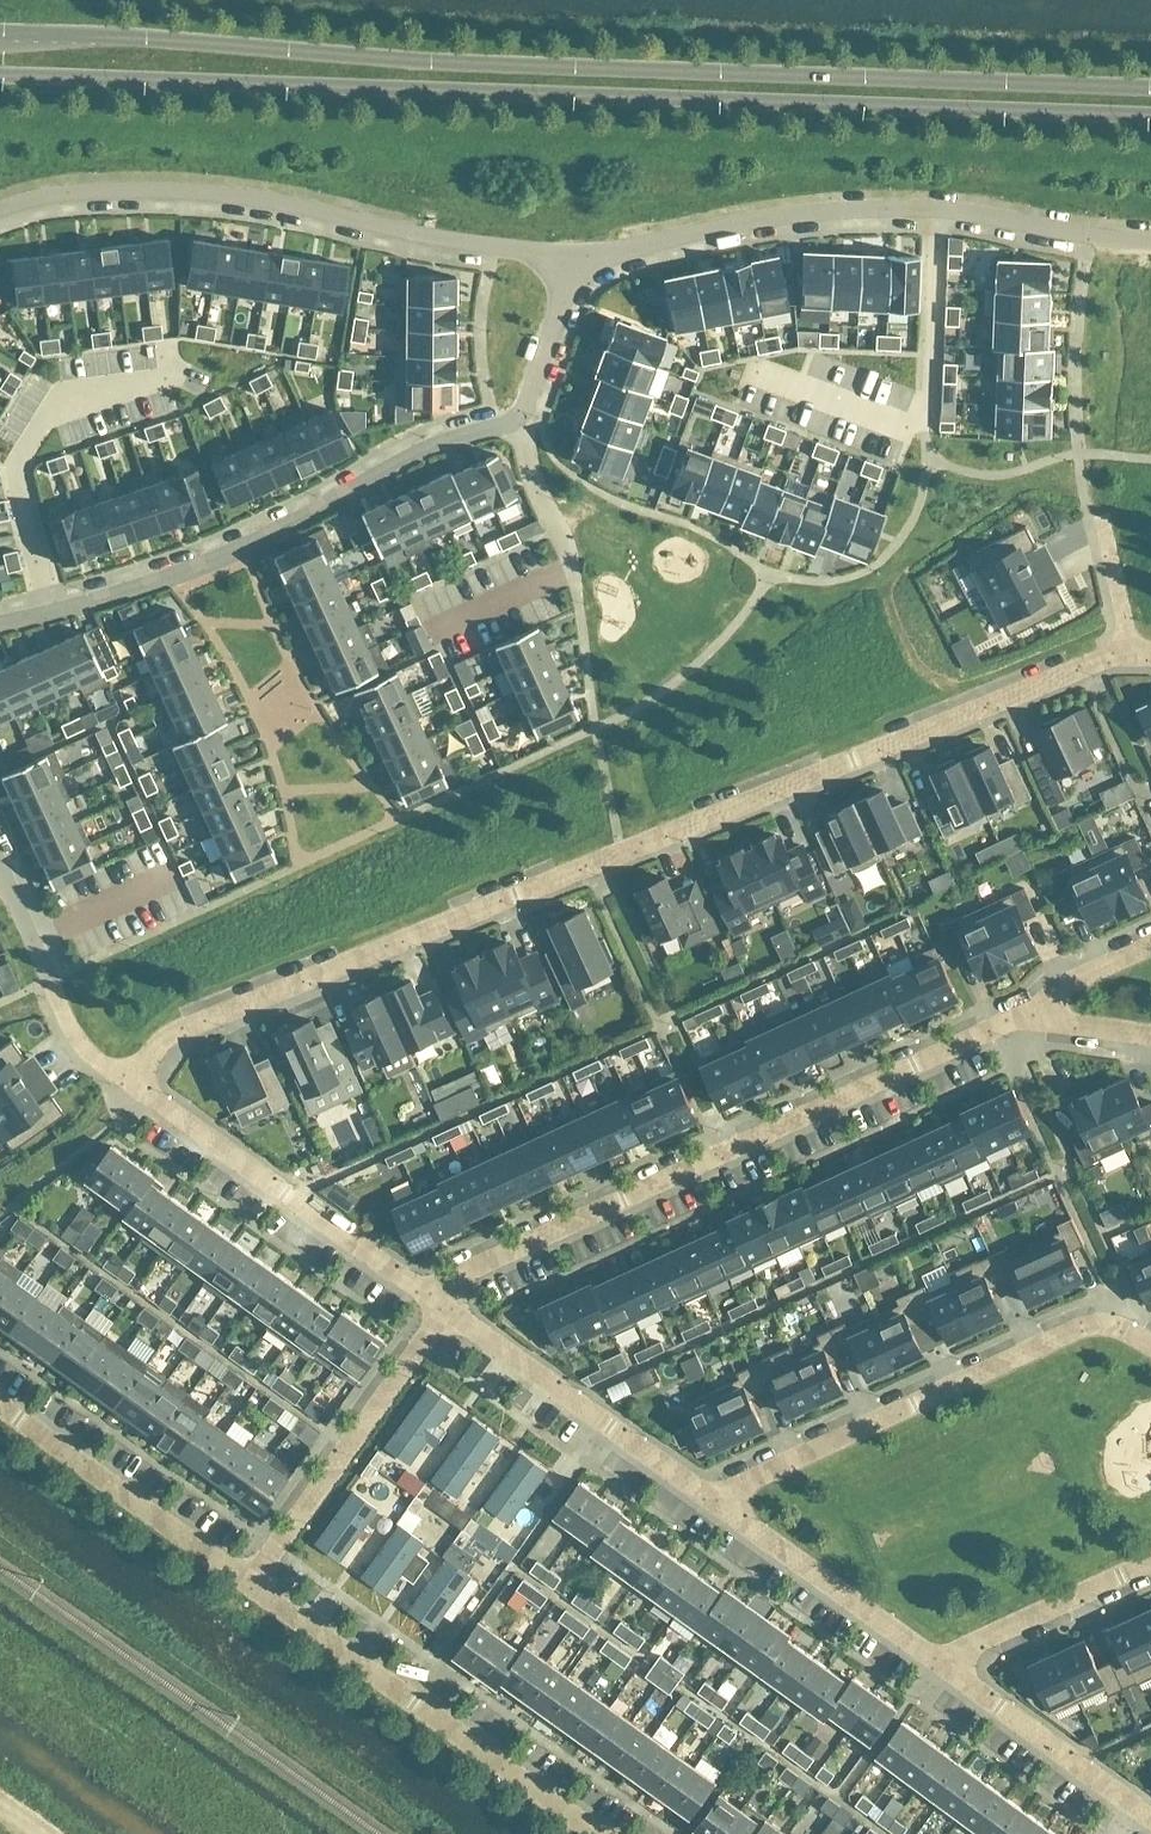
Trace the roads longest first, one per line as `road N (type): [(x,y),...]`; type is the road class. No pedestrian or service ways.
road 1 (secondary): [(1150,86),(424,60),(0,33)]
road 2 (secondary): [(0,77),(1150,116)]
road 3 (residential): [(130,1082),(179,1030),(1098,661),(1130,656)]
road 4 (residential): [(1012,1020),(468,1272),(447,1309)]
road 5 (residential): [(571,253),(815,213),(901,207),(1150,240)]
road 6 (residential): [(0,211),(89,193),(207,195),(436,239),(571,253)]
road 7 (residential): [(0,623),(169,577),(431,446),(517,420)]
road 8 (residential): [(1150,1345),(1110,1326),(1076,1329),(749,1480),(727,1509)]
road 9 (residential): [(247,1582),(598,1833)]
road 10 (residential): [(130,1082),(447,1309)]
road 11 (residential): [(447,1309),(727,1509)]
road 12 (residential): [(247,1582),(447,1309)]
road 13 (residential): [(0,1405),(247,1582)]
road 14 (residential): [(940,1659),(1150,1816)]
road 15 (residential): [(727,1509),(940,1659)]
road 16 (residential): [(130,1082),(81,1043),(0,866)]
road 17 (residential): [(1150,1562),(940,1659)]
road 18 (residential): [(571,253),(557,317),(517,420)]
road 19 (residential): [(1012,1020),(1150,945)]
road 20 (residential): [(1150,1035),(1012,1020)]
road 21 (residential): [(1130,656),(1101,523)]

